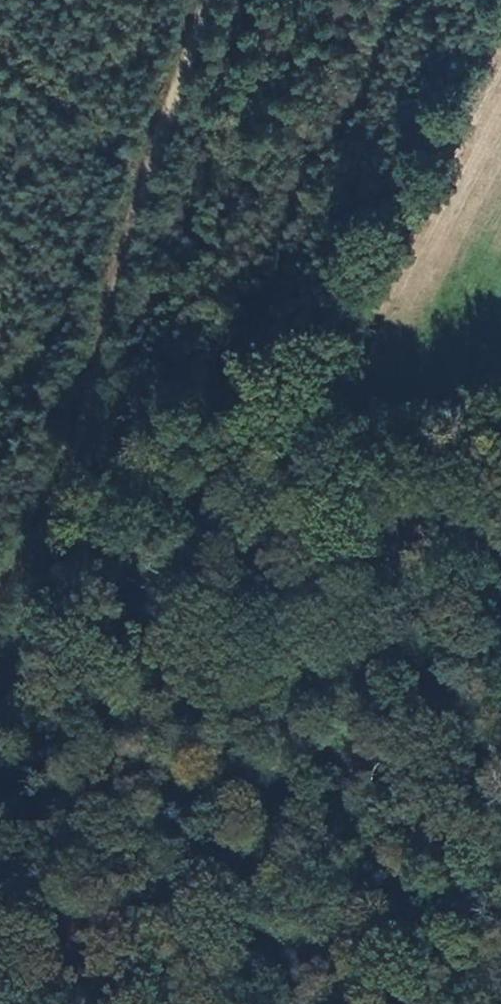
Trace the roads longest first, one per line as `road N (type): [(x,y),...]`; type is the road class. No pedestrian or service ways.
road 1 (track): [(0,625),(69,511),(166,136),(219,0)]

